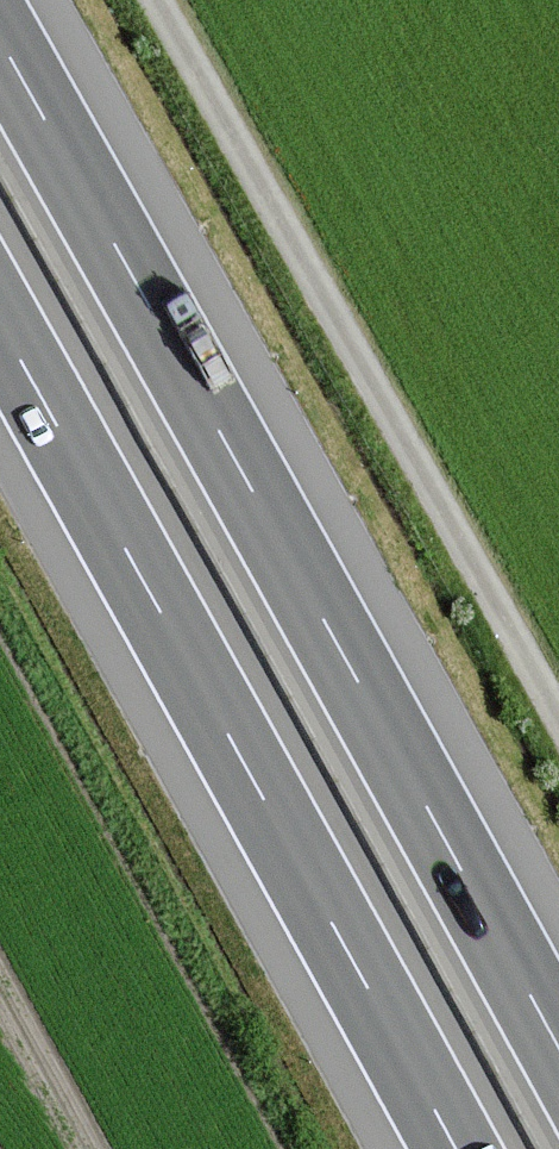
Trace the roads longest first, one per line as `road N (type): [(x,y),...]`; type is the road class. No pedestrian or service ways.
road 1 (motorway): [(558,1061),(0,60)]
road 2 (motorway): [(0,348),(445,1148)]

